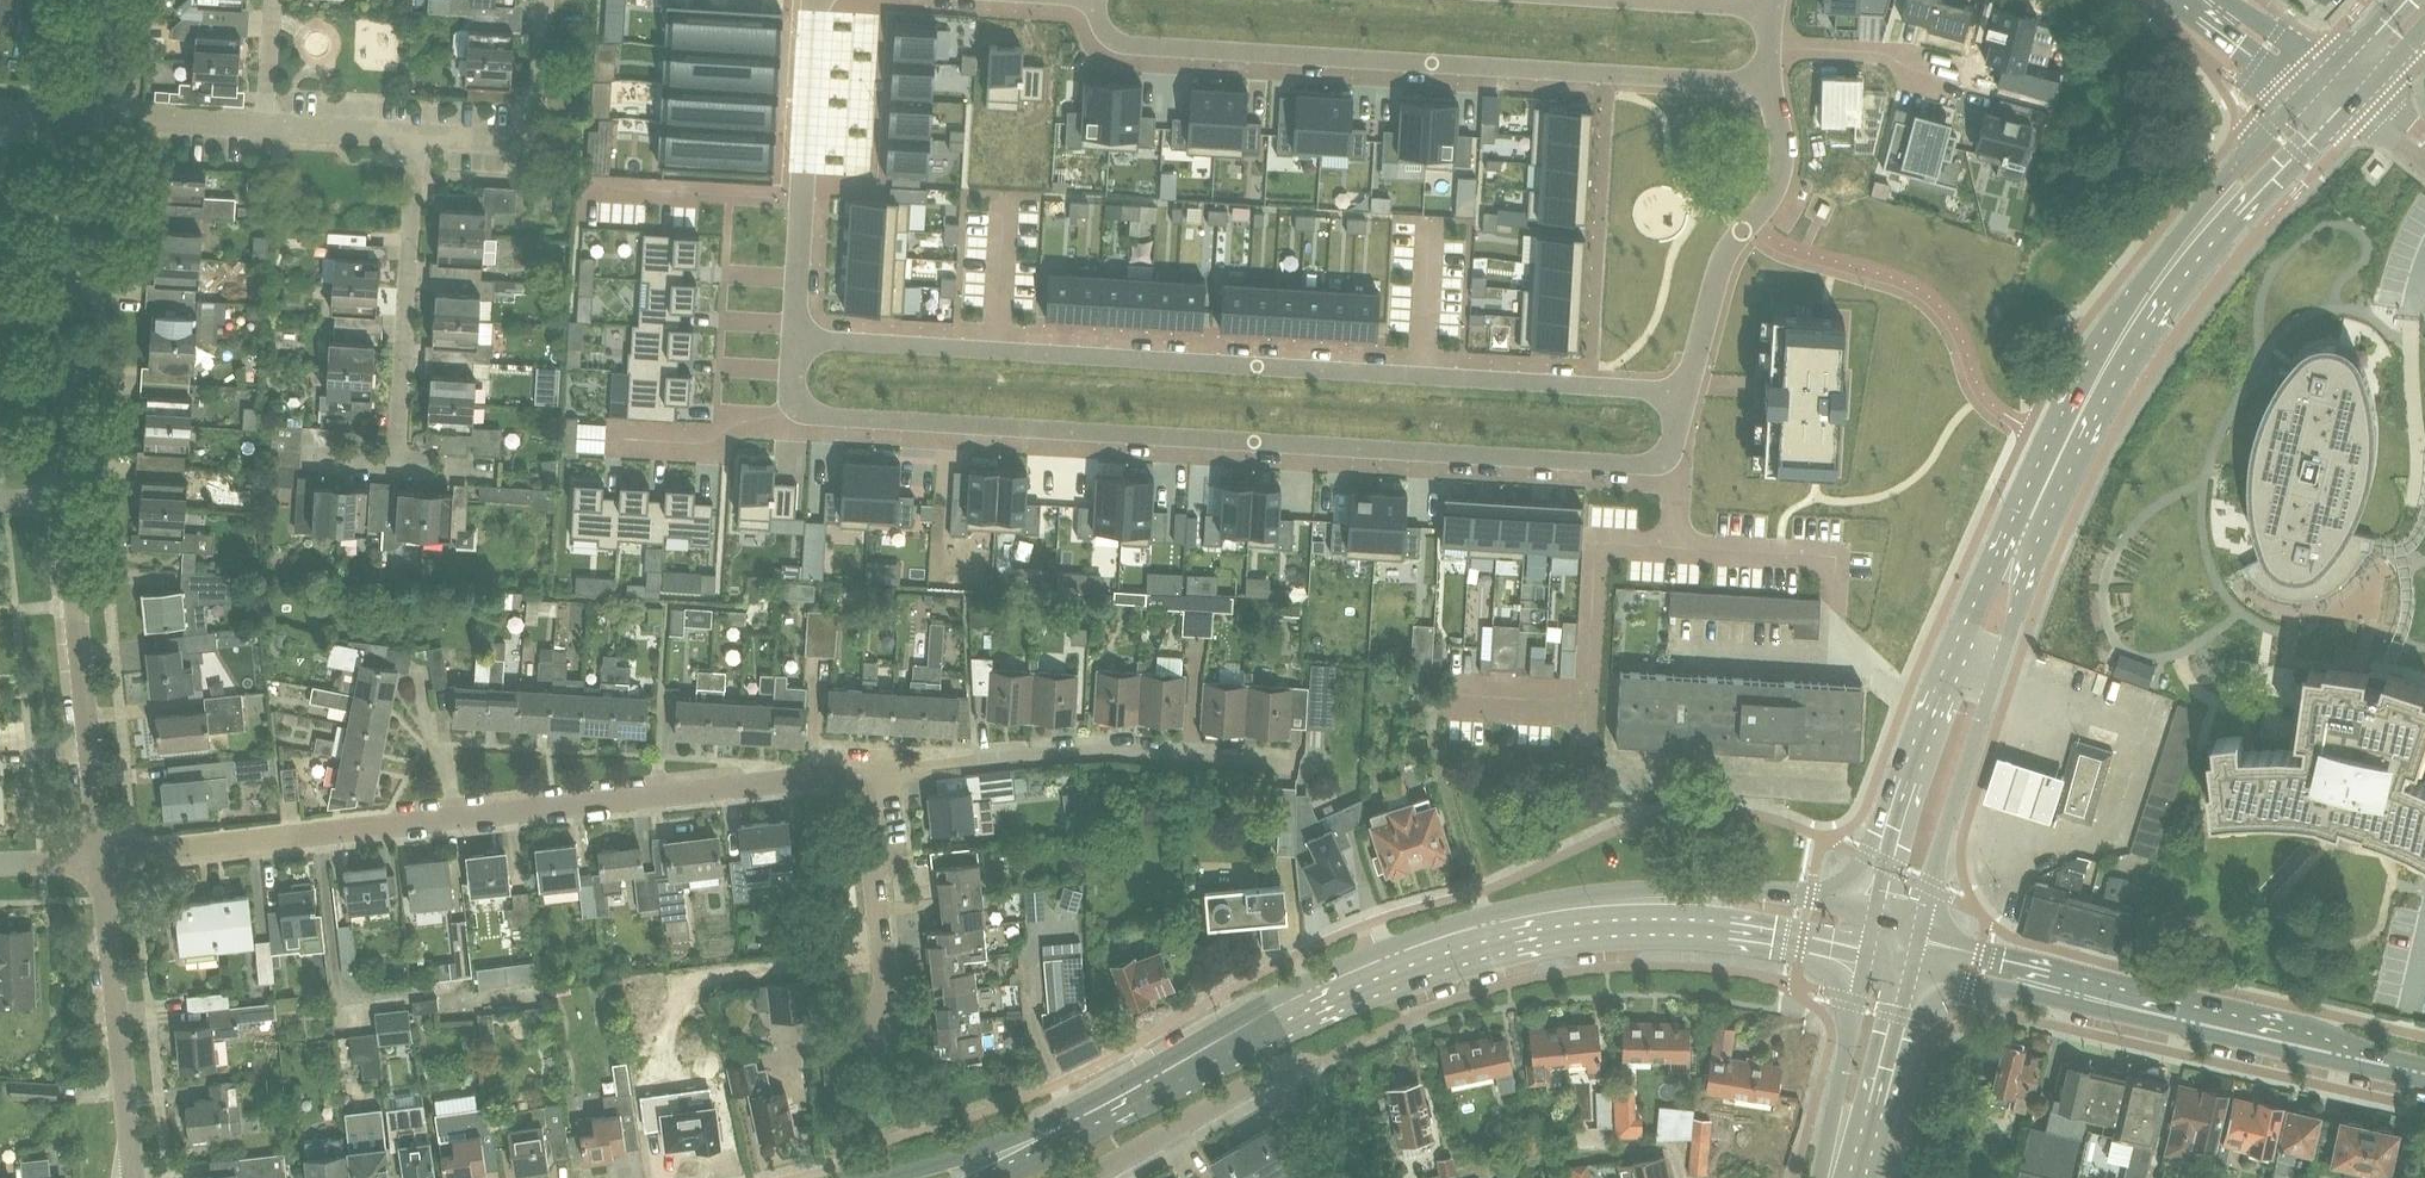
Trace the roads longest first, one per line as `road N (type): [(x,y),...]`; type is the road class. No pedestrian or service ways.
road 1 (primary): [(1888,943),(1959,709),(2045,484),(2169,267),(2338,84)]
road 2 (residential): [(1686,391),(795,336)]
road 3 (residential): [(790,414),(1658,464)]
road 4 (primary): [(1071,1122),(1343,984),(1509,927),(1693,911),(1888,943)]
road 5 (residential): [(863,774),(101,858)]
road 6 (residential): [(1094,0),(1103,32),(1128,46),(1771,81)]
road 7 (secondary): [(2424,1073),(2107,1003),(1888,943)]
road 8 (residential): [(863,774),(1107,749),(1291,760)]
road 9 (residential): [(68,501),(66,325),(80,122)]
road 10 (residential): [(101,858),(68,501)]
road 11 (residential): [(819,0),(795,336)]
road 12 (residential): [(1771,81),(1780,177),(1724,254),(1686,391)]
road 13 (residential): [(397,461),(418,134)]
road 14 (residential): [(133,1177),(101,858)]
road 15 (residential): [(894,1059),(863,774)]
road 16 (residential): [(1087,1177),(1278,1072),(1318,1061)]
road 17 (residential): [(545,0),(533,135),(418,134)]
road 18 (primary): [(1828,1177),(1888,943)]
road 19 (primary): [(1071,1122),(885,1177)]
road 20 (residential): [(1769,46),(1892,55),(1955,81)]
road 21 (residential): [(790,414),(750,421),(706,444),(605,438)]
road 22 (residential): [(264,125),(81,113)]
road 23 (residential): [(418,134),(264,125)]
road 24 (tertiary): [(2338,84),(2220,0)]
road 25 (residential): [(264,125),(272,0)]

